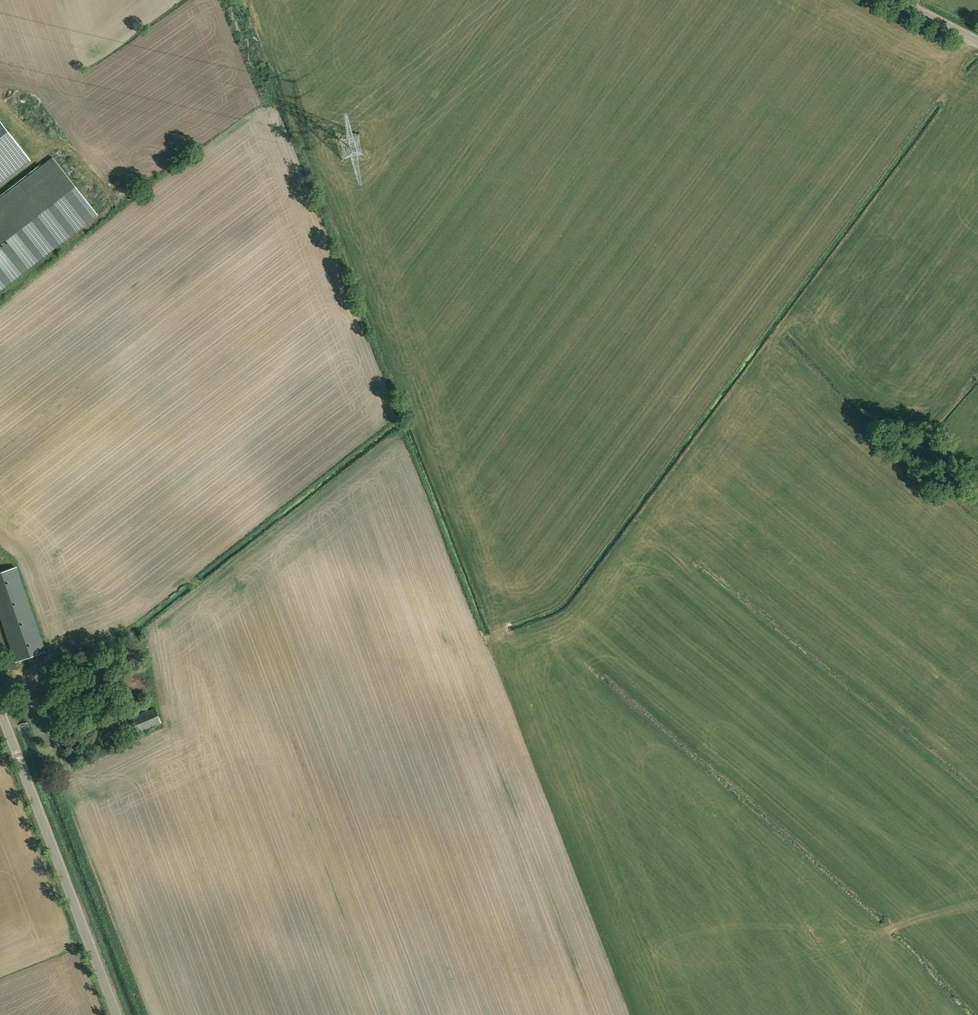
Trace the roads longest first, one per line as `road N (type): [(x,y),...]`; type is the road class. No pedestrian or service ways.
road 1 (unclassified): [(116,1014),(0,712)]

